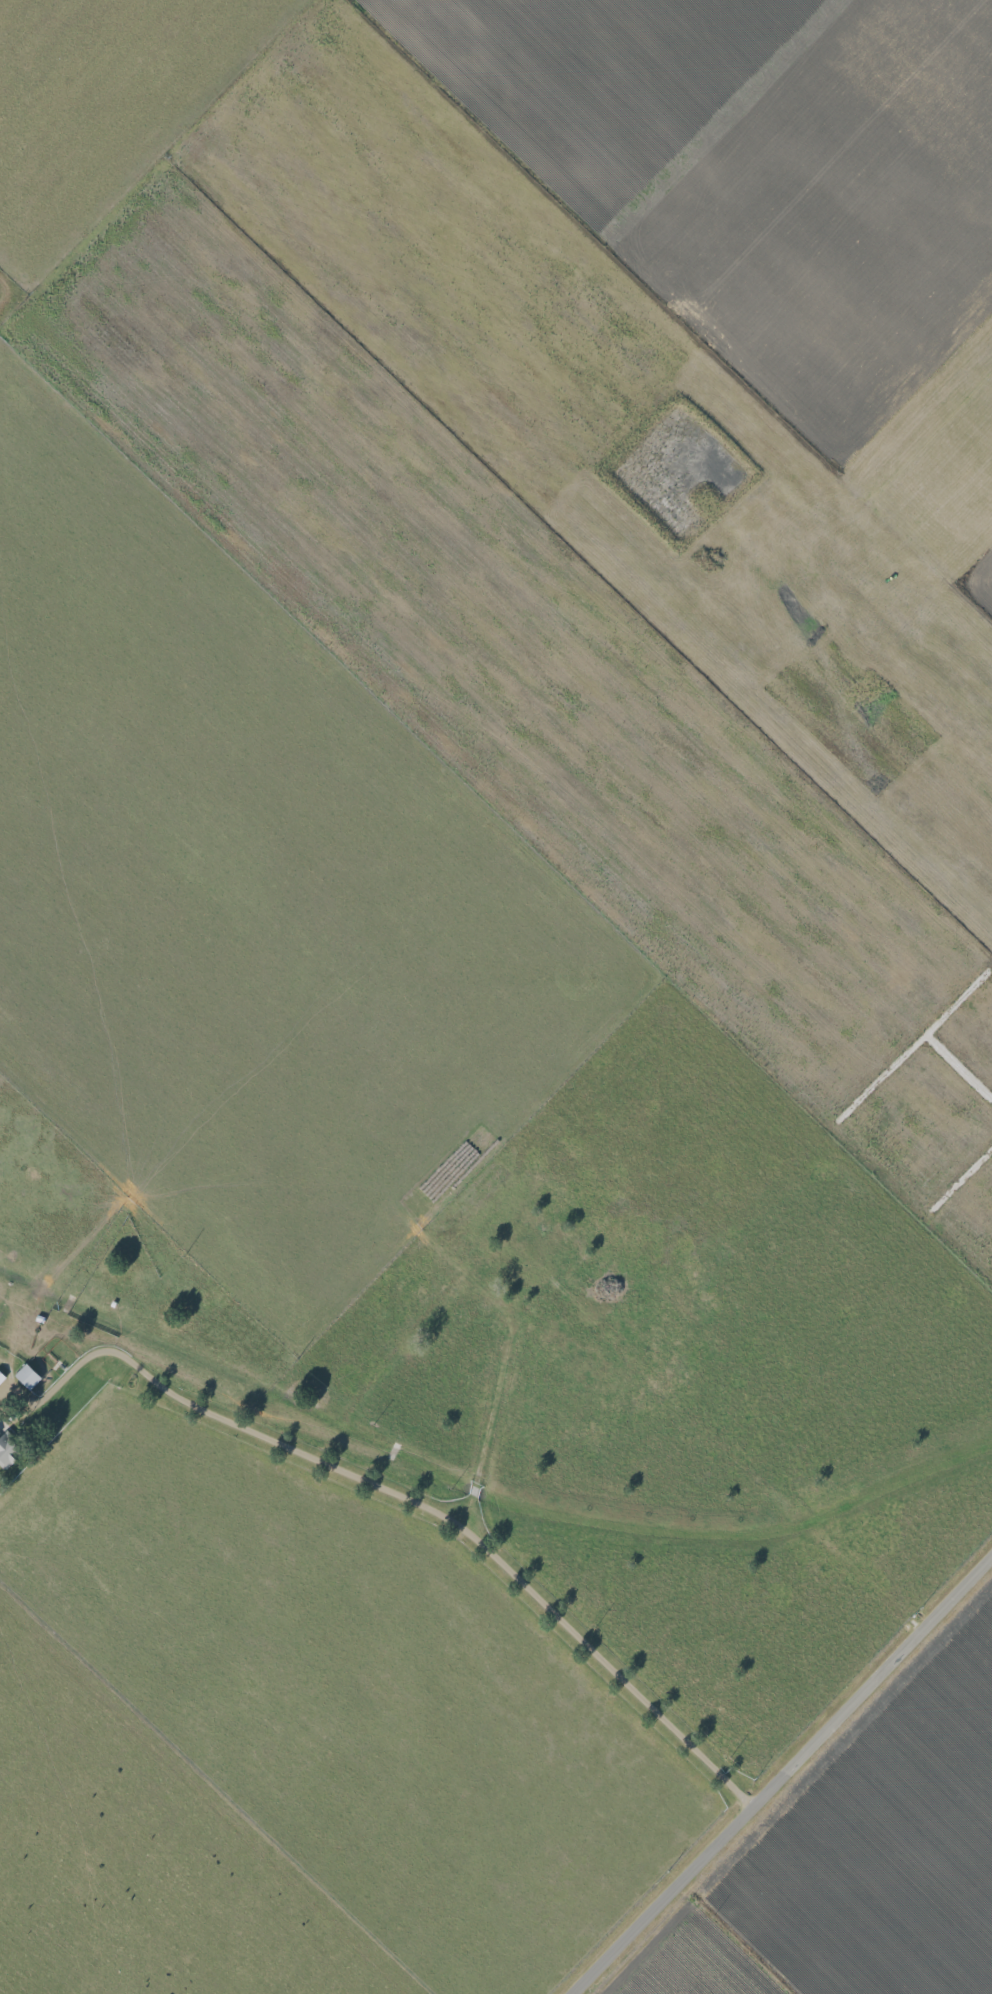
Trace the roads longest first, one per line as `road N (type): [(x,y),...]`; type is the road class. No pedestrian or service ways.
road 1 (residential): [(754,1806),(572,1622),(463,1530),(183,1401),(119,1347),(89,1363),(42,1413)]
road 2 (residential): [(573,1993),(991,1557)]
road 3 (track): [(328,0),(0,340)]
road 4 (residential): [(676,1886),(787,1993)]

